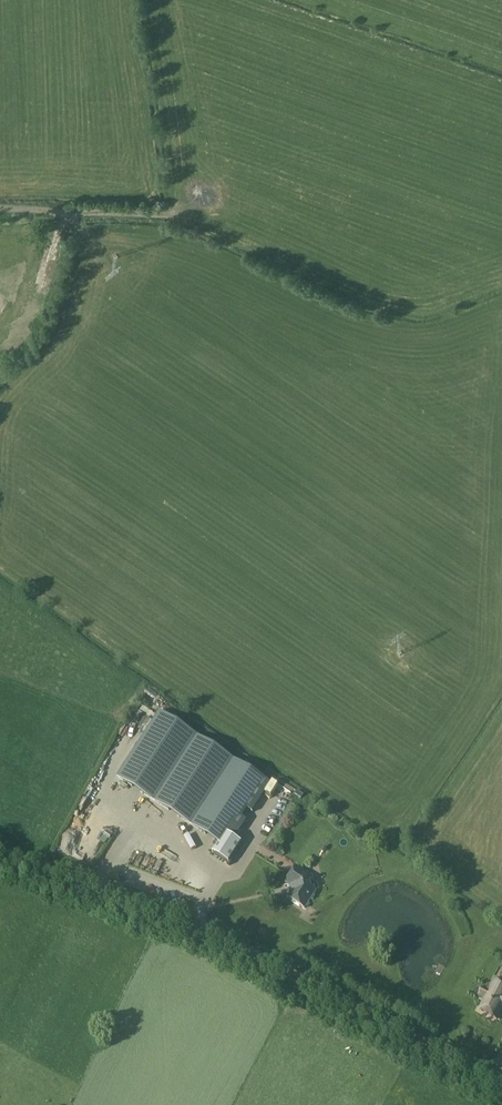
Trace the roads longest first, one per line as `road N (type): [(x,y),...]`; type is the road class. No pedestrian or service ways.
road 1 (tertiary): [(0,853),(228,939),(501,1085)]
road 2 (track): [(165,215),(0,208)]

